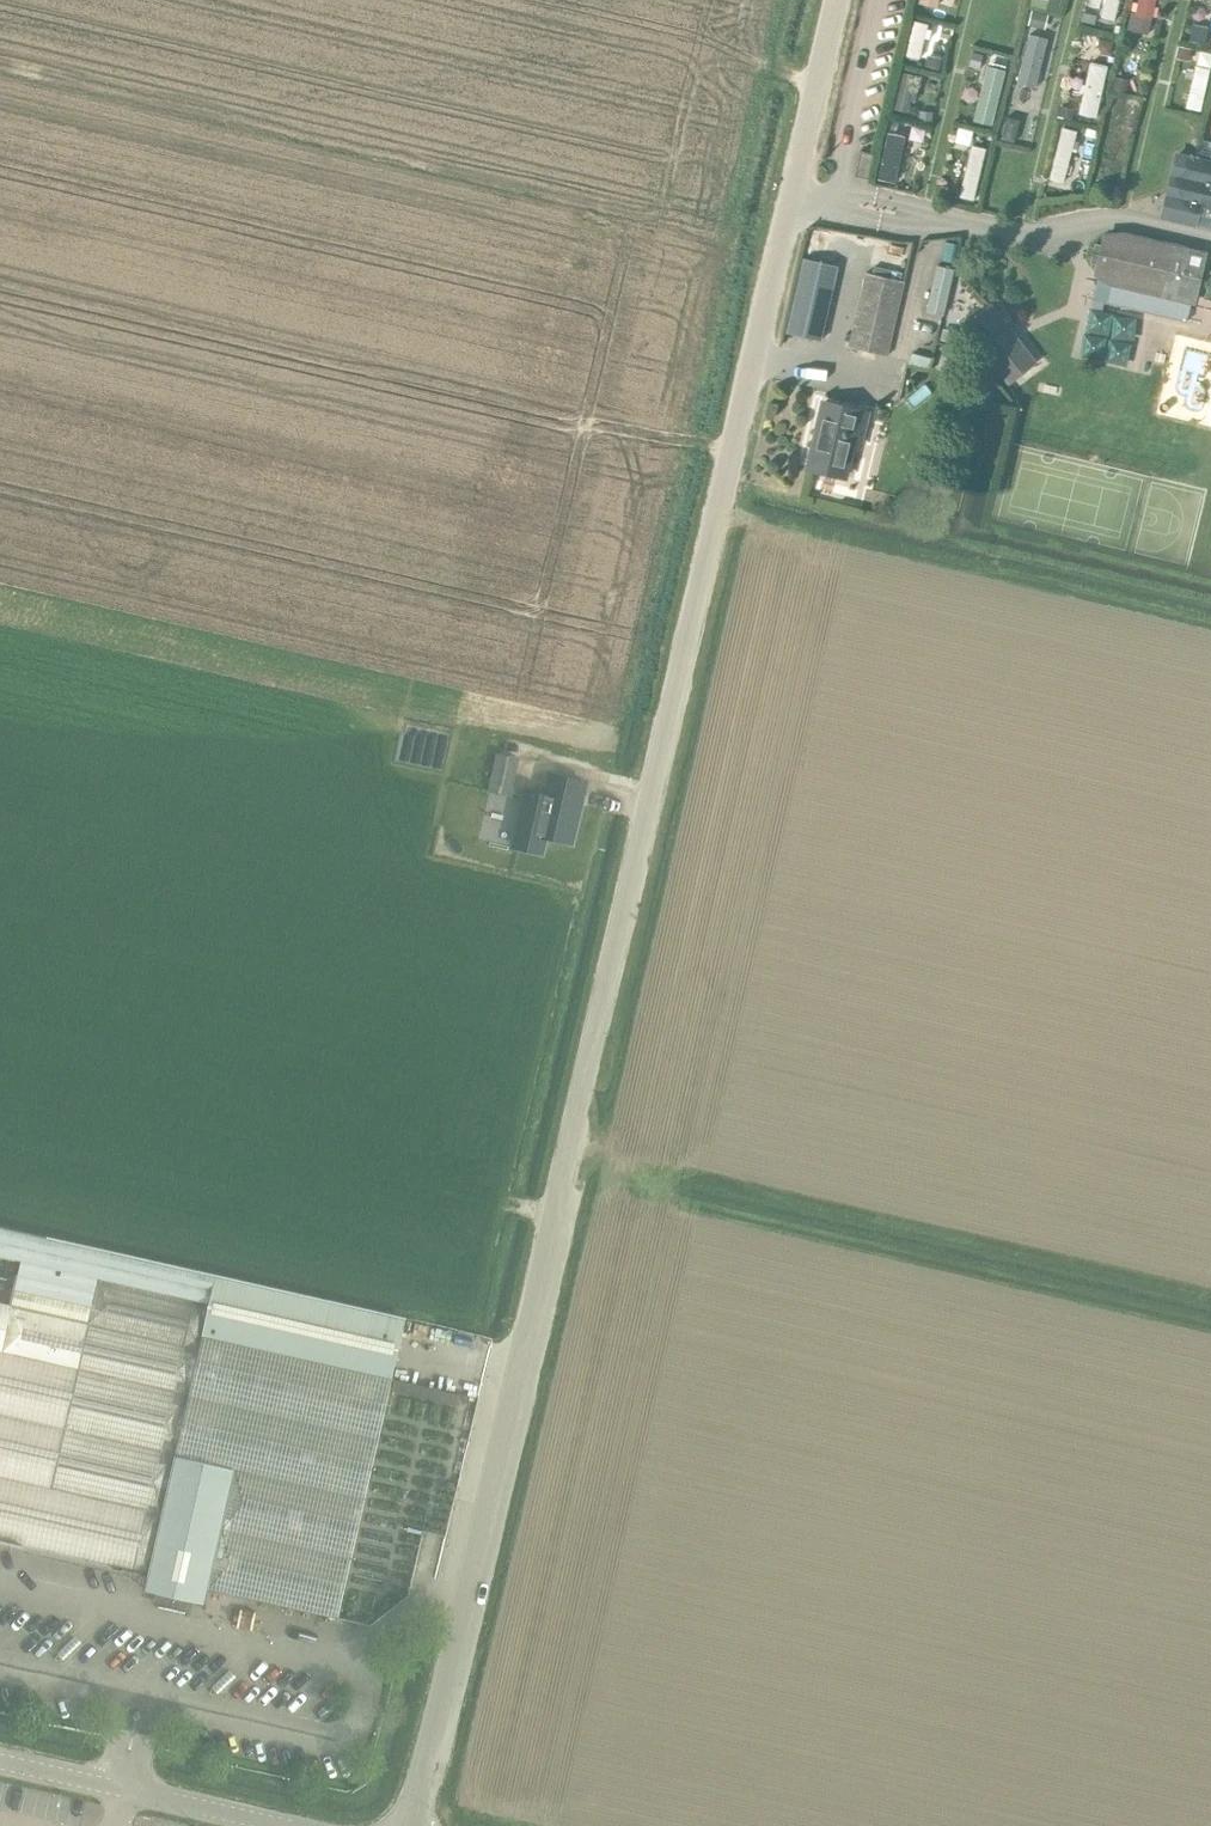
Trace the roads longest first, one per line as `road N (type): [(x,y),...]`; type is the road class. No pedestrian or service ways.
road 1 (unclassified): [(407,1825),(484,1531),(835,0)]
road 2 (track): [(570,1148),(1210,1298)]
road 3 (track): [(633,1162),(684,1200),(1210,1321)]
road 4 (track): [(1210,622),(718,505)]
road 5 (unclassified): [(284,1825),(0,1760)]

